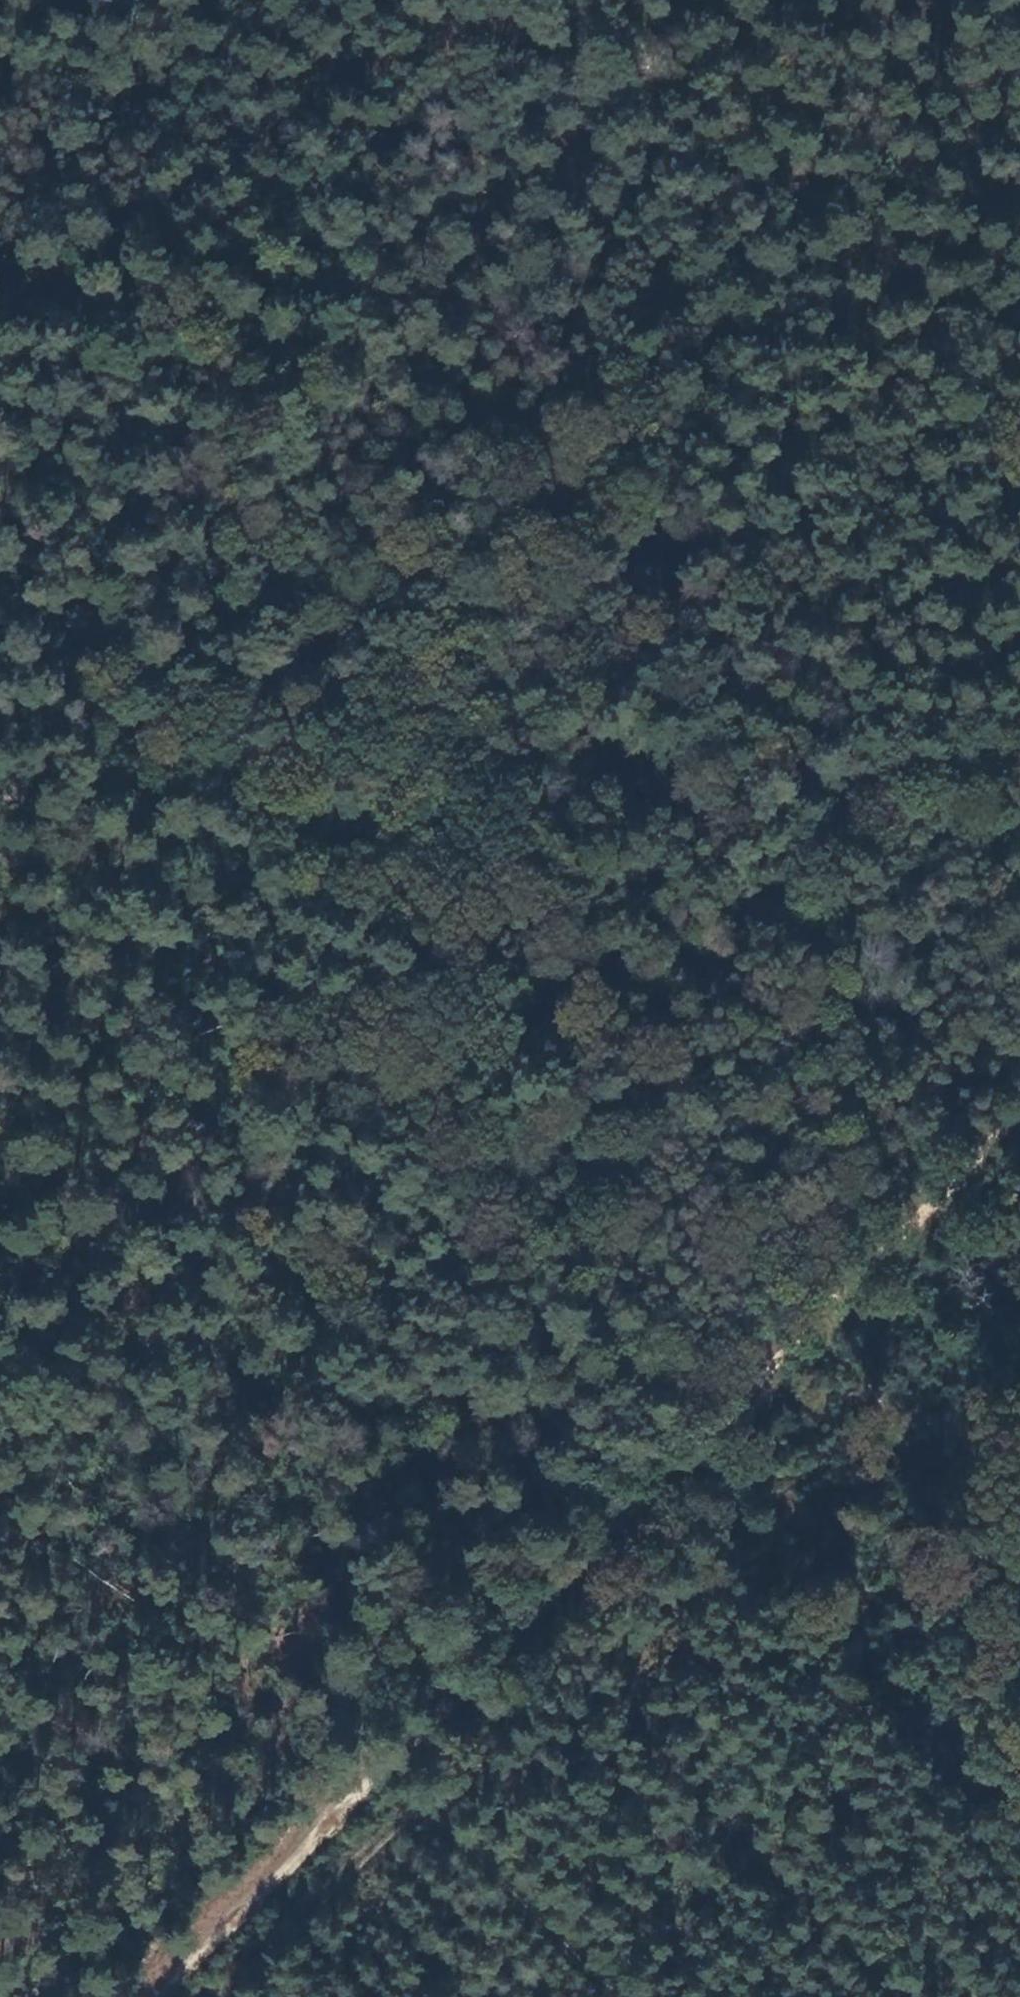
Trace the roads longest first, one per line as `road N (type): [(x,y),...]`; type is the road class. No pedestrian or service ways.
road 1 (track): [(363,1802),(652,1491),(1019,1128)]
road 2 (track): [(169,1996),(363,1802)]

